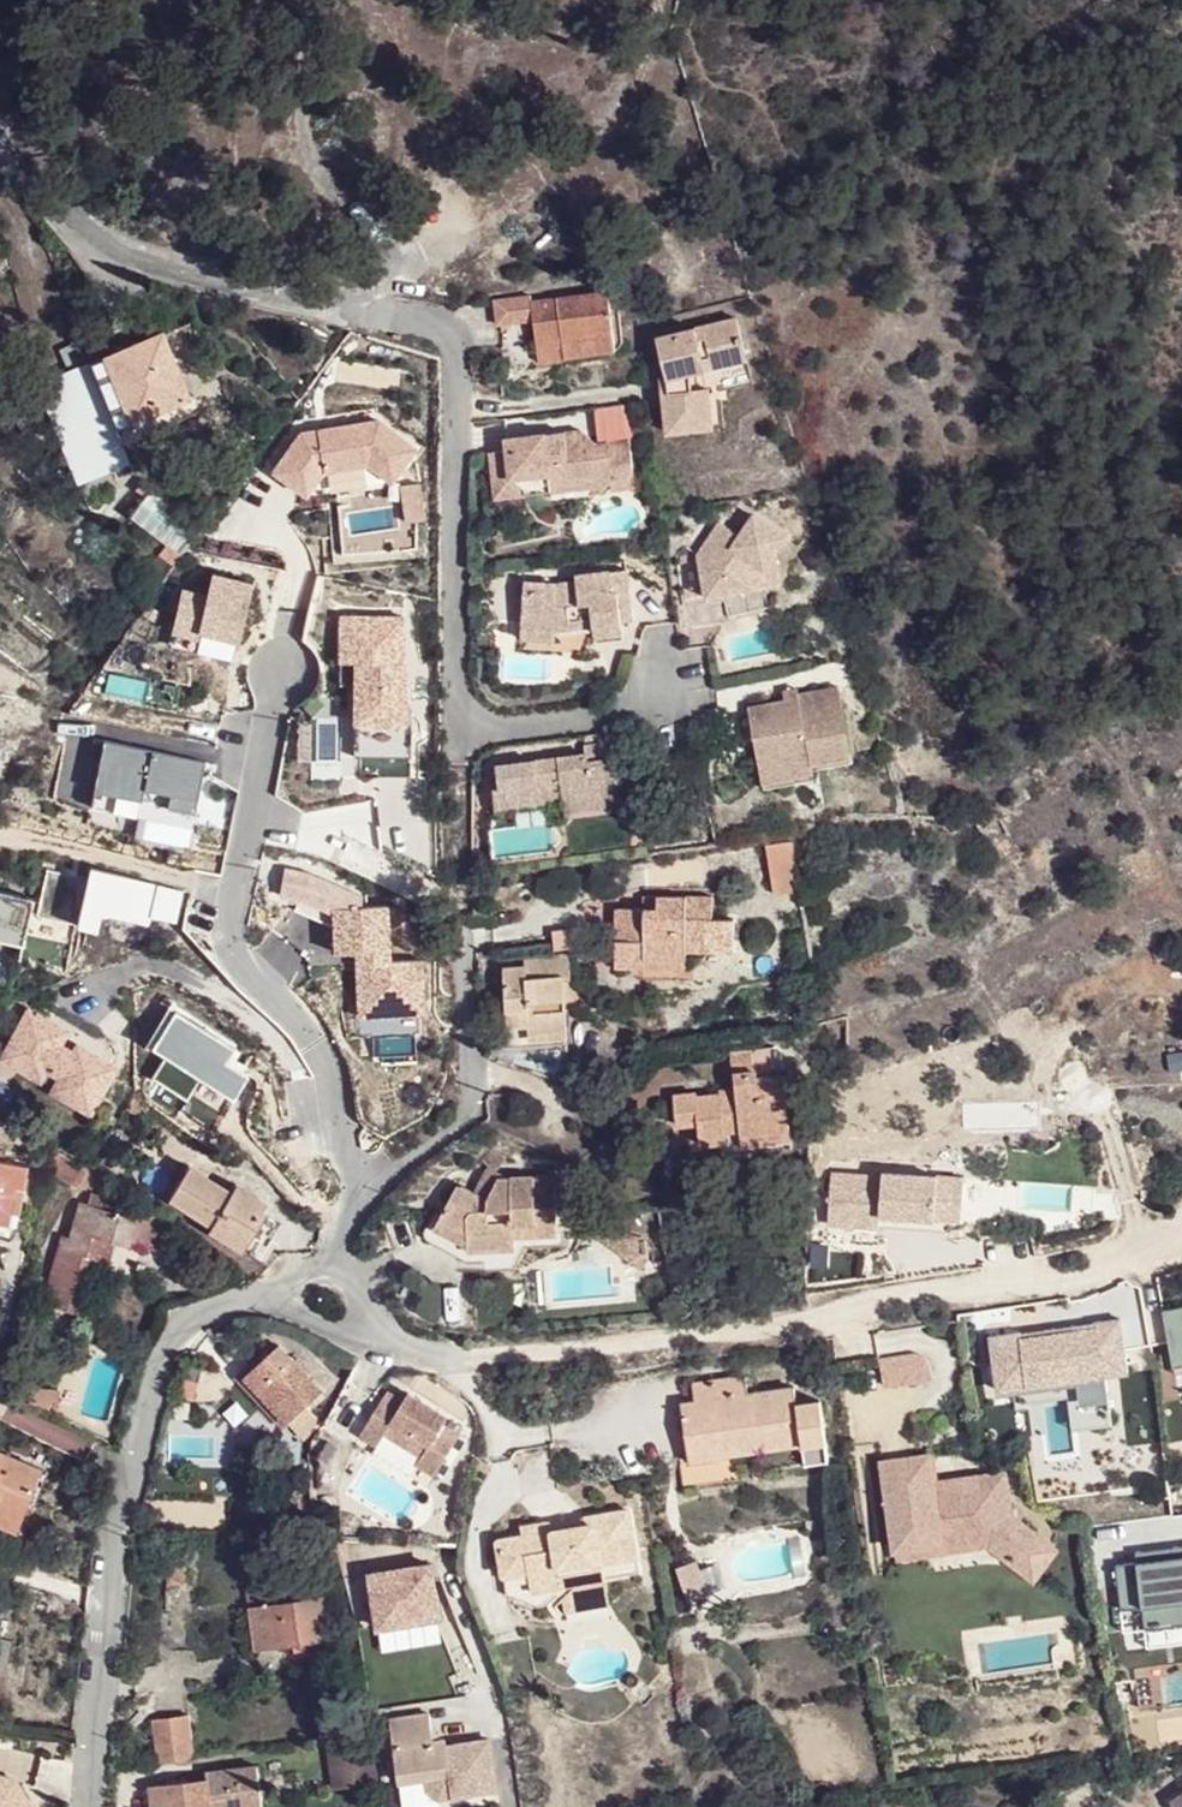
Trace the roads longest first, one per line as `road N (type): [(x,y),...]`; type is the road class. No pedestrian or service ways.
road 1 (residential): [(665,684),(619,714),(505,729),(468,717),(454,687),(450,339),(427,324),(122,254),(75,225),(0,145)]
road 2 (residential): [(354,1316),(422,1353),(462,1359),(736,1328),(1109,1269),(1181,1234)]
road 3 (residential): [(92,1806),(118,1549),(167,1352),(205,1313),(293,1295)]
road 4 (residential): [(372,1184),(343,1149),(318,1050),(231,946),(228,925),(280,668)]
road 5 (residential): [(372,1184),(470,1111),(459,901)]
road 6 (track): [(468,717),(455,765),(459,901)]

